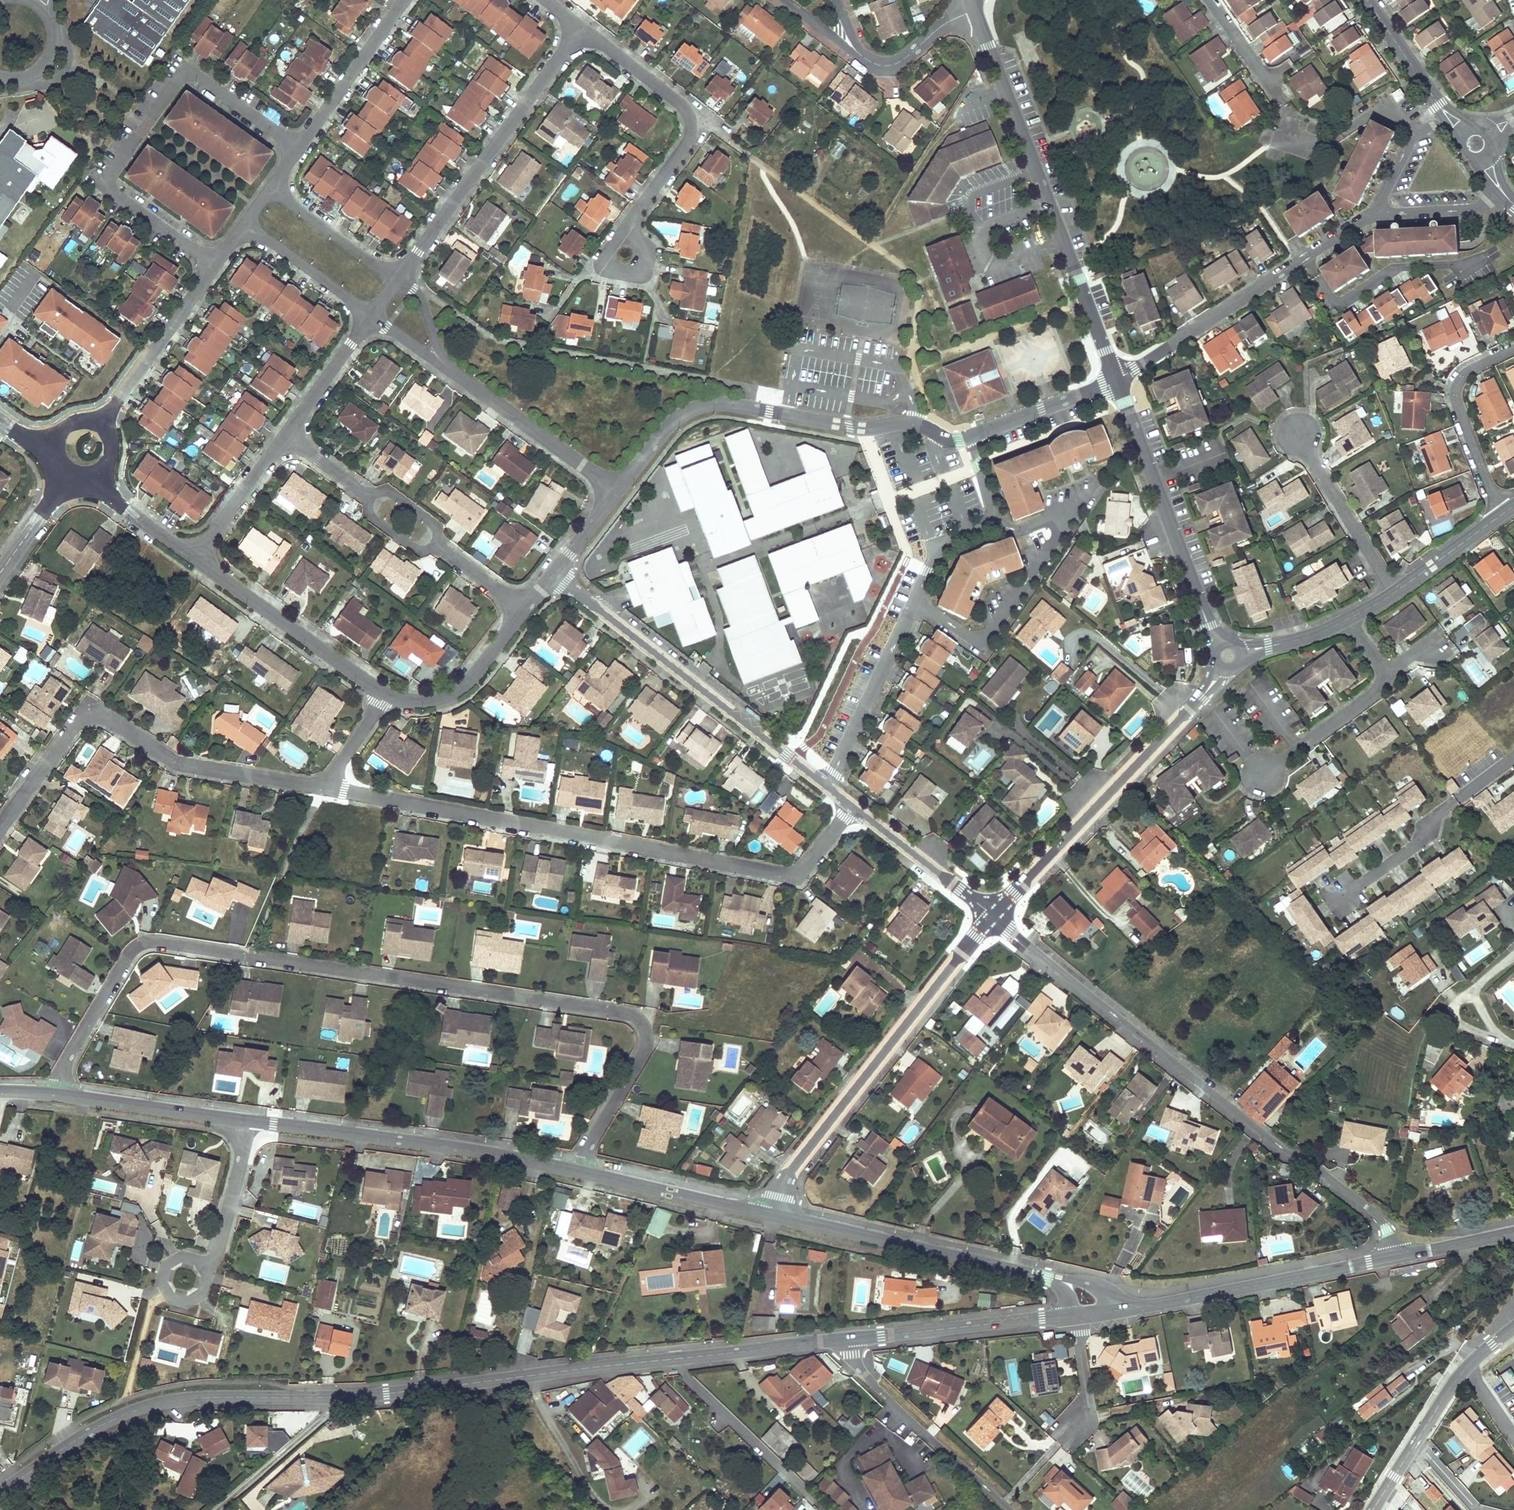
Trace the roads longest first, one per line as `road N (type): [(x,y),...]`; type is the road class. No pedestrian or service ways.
road 1 (tertiary): [(848,1340),(358,1397),(187,1399),(122,1416),(0,1493)]
road 2 (residential): [(56,1095),(120,966),(147,942),(625,1011),(642,1024),(646,1046),(579,1172)]
road 3 (residential): [(853,807),(796,877),(324,787)]
road 4 (residential): [(994,916),(1284,1152),(1305,1158),(1365,1206),(1381,1222),(1395,1257)]
road 5 (residential): [(213,266),(108,187),(179,79),(198,78),(297,148)]
road 6 (residential): [(974,10),(1115,379)]
road 7 (residential): [(324,787),(184,765),(90,715),(74,725),(0,828)]
road 8 (residential): [(618,491),(672,422),(705,405),(862,428),(914,424),(964,438)]
road 9 (residential): [(994,916),(792,1168),(771,1215)]
road 10 (residential): [(828,787),(553,575)]
road 11 (residential): [(1221,667),(994,916)]
road 12 (tertiary): [(250,1121),(579,1172)]
road 13 (residential): [(396,280),(580,28)]
road 14 (residential): [(1115,379),(1376,213)]
road 15 (residential): [(995,520),(1018,530),(1054,516),(1065,523),(990,633),(971,637),(914,600)]
road 16 (residential): [(1115,379),(1220,645)]
road 17 (tertiary): [(771,1215),(1048,1278)]
road 18 (residential): [(580,28),(690,119),(687,142),(623,230)]
road 19 (tertiary): [(1395,1257),(1127,1309)]
road 20 (residential): [(194,558),(385,693)]
road 21 (residential): [(1010,1509),(902,1413),(849,1349)]
road 22 (tertiary): [(1070,1315),(848,1340)]
road 23 (residential): [(828,787),(914,600)]
road 24 (residential): [(1513,349),(1464,375),(1456,395),(1506,512)]
road 25 (residential): [(453,371),(618,491)]
road 26 (tertiary): [(579,1172),(771,1215)]
road 27 (tertiary): [(56,1095),(250,1121)]
road 28 (residential): [(103,423),(213,266)]
road 29 (residential): [(297,148),(405,0)]
road 30 (residential): [(1394,593),(1300,438)]
road 31 (residential): [(385,693),(418,701),(451,694),(524,611)]
road 32 (residential): [(994,916),(853,807)]
road 33 (residential): [(1371,1509),(1469,1362)]
road 34 (residential): [(1387,673),(1381,686),(1262,776)]
road 35 (residential): [(964,438),(1115,379)]
road 36 (residential): [(245,224),(371,316)]
road 37 (residential): [(396,280),(271,188)]
road 38 (residential): [(194,558),(286,435)]
road 39 (residential): [(212,1264),(250,1121)]
road 40 (residential): [(286,435),(371,316)]
road 41 (unclassified): [(1506,512),(1394,593)]
road 42 (residential): [(1068,1435),(1085,1417),(1087,1383),(1081,1332),(1070,1315)]
road 43 (residential): [(1502,194),(1474,208),(1376,213)]
road 44 (residential): [(90,483),(194,558)]
road 45 (residential): [(1438,105),(1367,0)]
road 46 (residential): [(1211,0),(1280,101)]
road 47 (tertiary): [(1513,1233),(1395,1257)]
road 48 (residential): [(974,10),(900,61),(871,62)]

